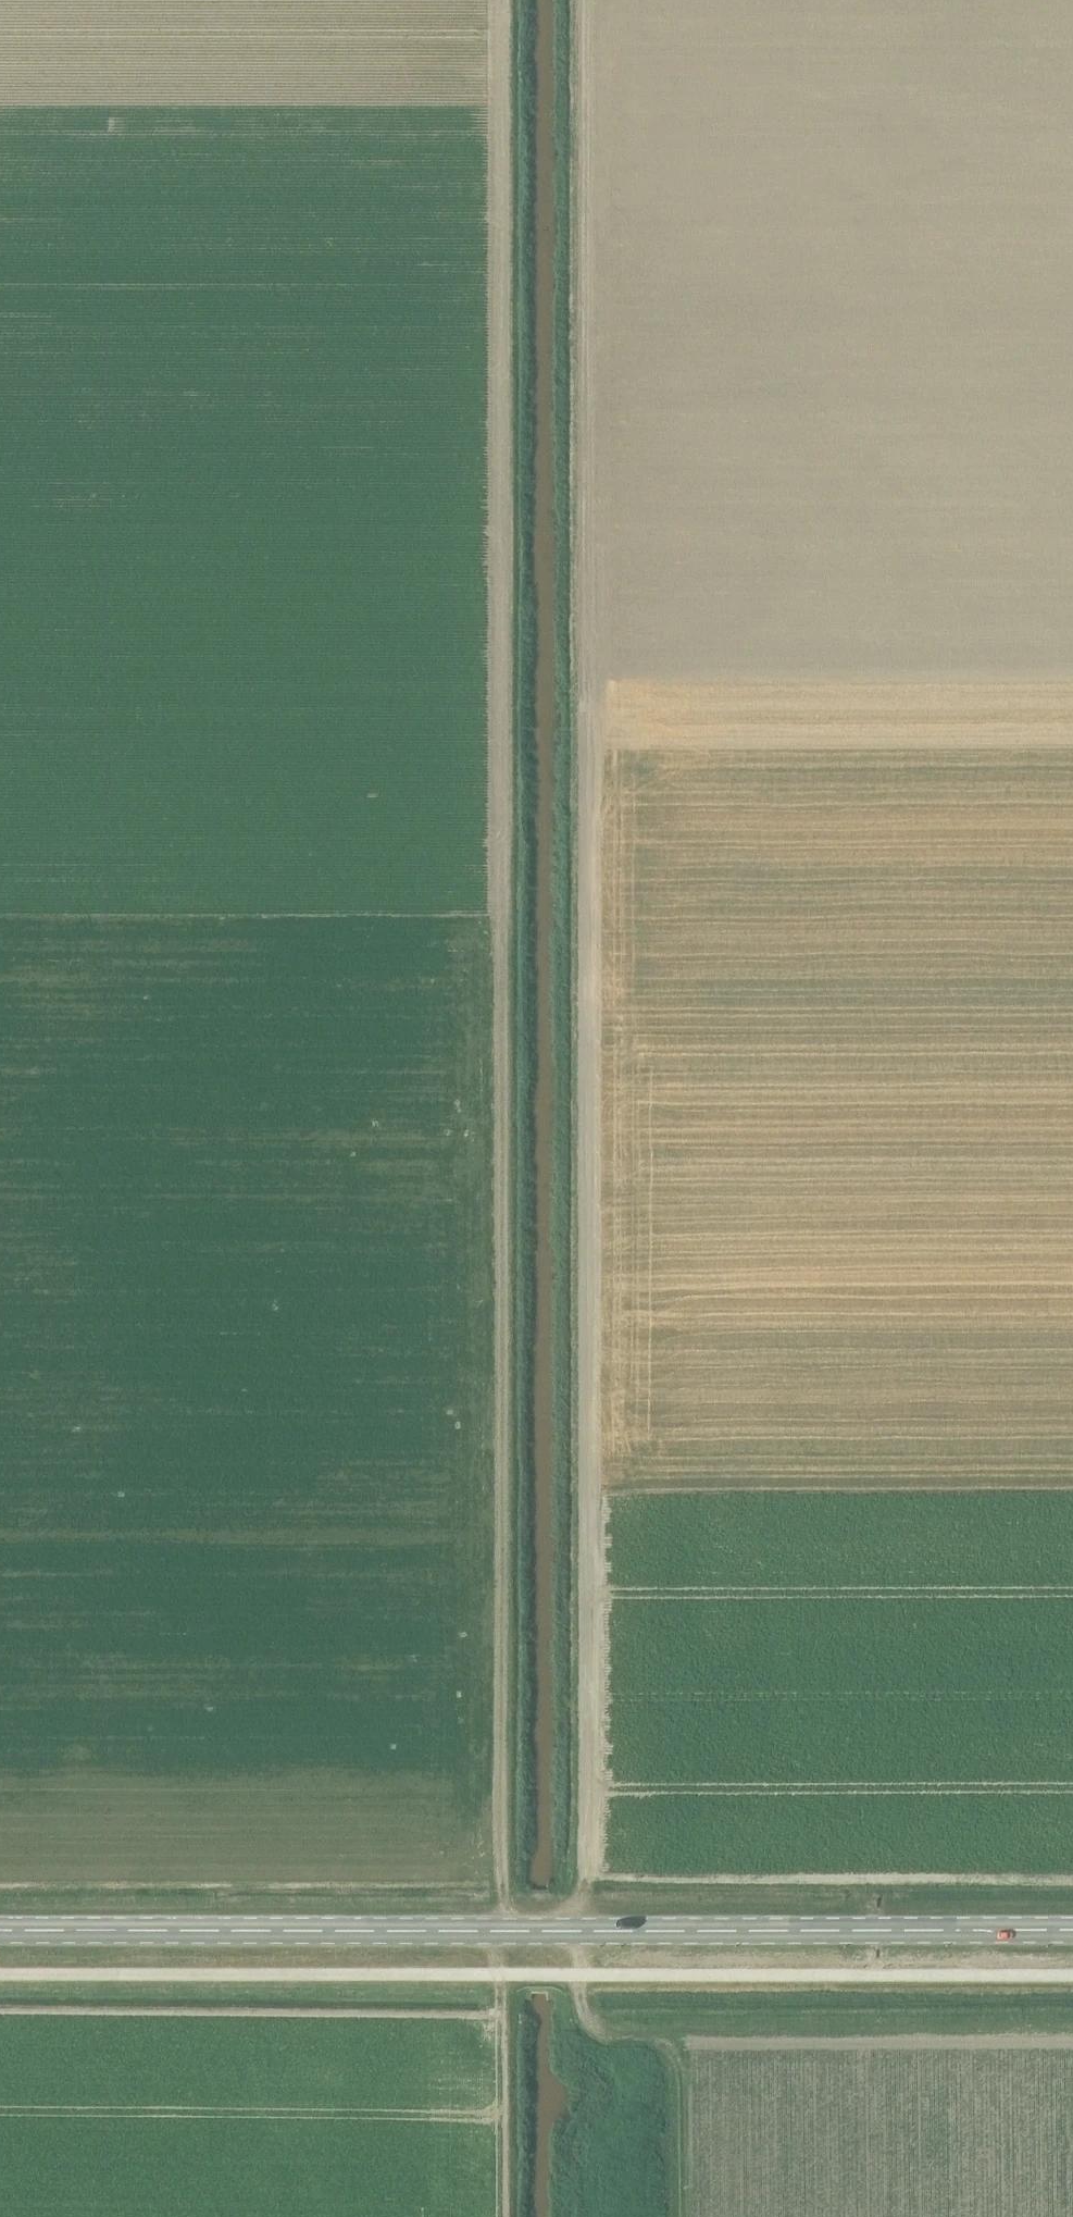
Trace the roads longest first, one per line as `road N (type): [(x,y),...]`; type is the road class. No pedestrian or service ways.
road 1 (secondary): [(1072,1931),(0,1931)]

